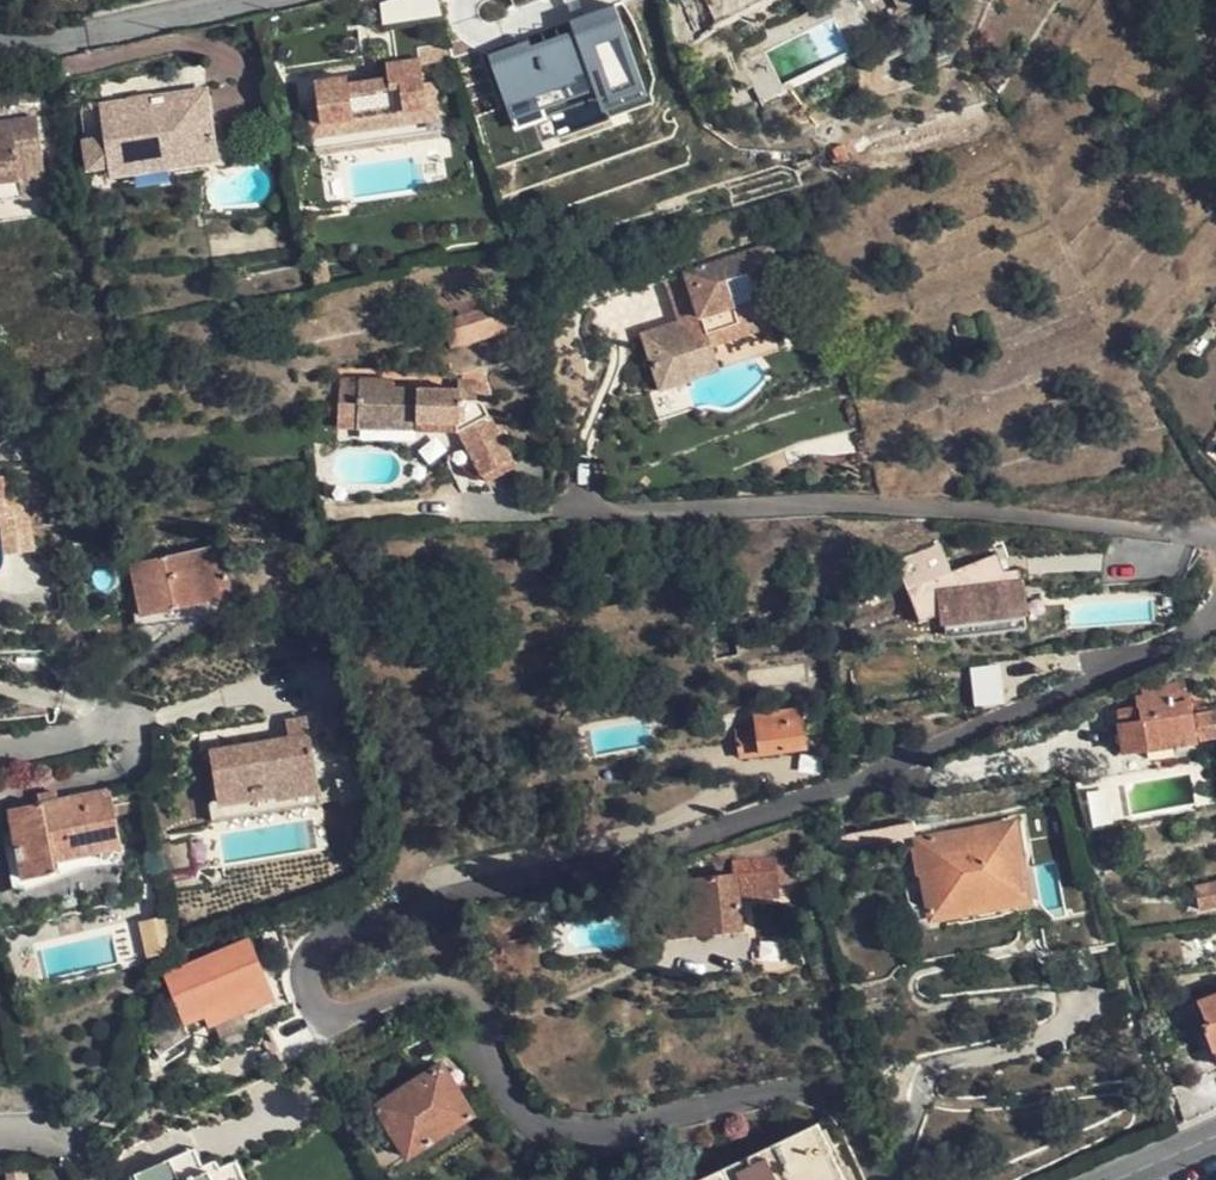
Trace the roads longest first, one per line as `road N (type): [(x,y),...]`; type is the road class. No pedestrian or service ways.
road 1 (residential): [(877,1179),(853,1127),(808,1098),(573,1141),(543,1137),(492,1061),(462,989),(427,986),(336,1017),(318,1008),(308,985),(315,960),(365,928),(795,802),(1025,709),(1192,633),(1215,613)]
road 2 (residential): [(1215,539),(865,506),(562,508)]
road 3 (residential): [(0,41),(54,52),(271,0)]
road 4 (residential): [(0,751),(130,725)]

